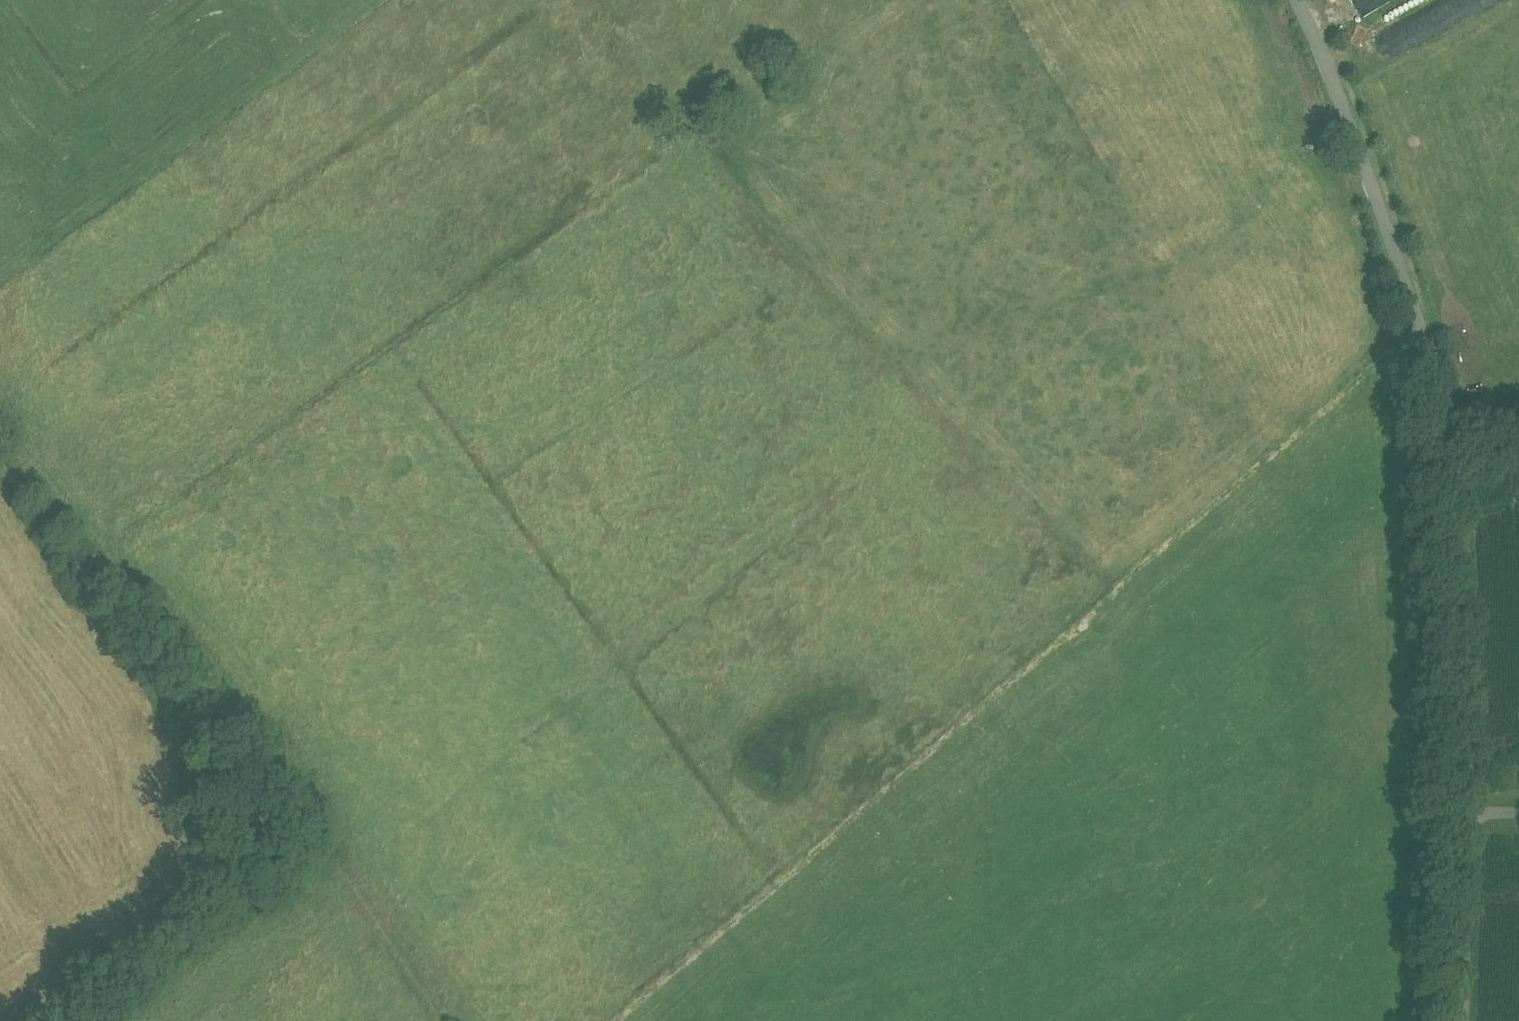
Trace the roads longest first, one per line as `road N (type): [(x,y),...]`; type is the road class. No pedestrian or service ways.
road 1 (unclassified): [(1294,0),(1376,200),(1448,461),(1456,1020)]

